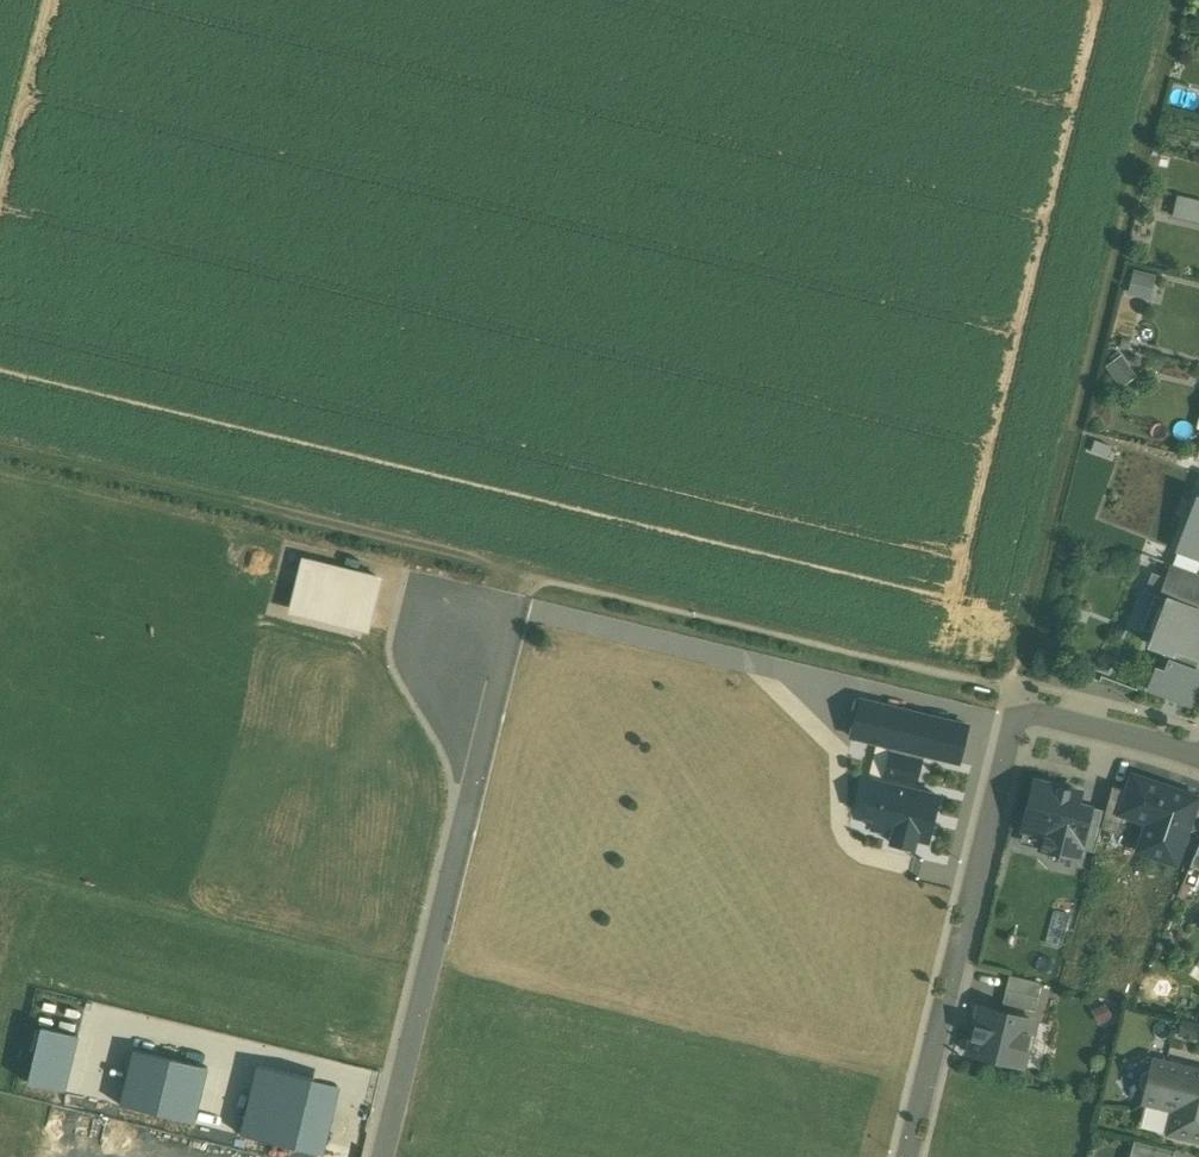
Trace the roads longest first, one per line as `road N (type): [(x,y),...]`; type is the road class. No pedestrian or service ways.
road 1 (track): [(1029,720),(1010,690),(1183,0)]
road 2 (residential): [(908,1156),(1009,744),(1029,720),(1051,716),(1198,753)]
road 3 (residential): [(379,1156),(499,668)]

